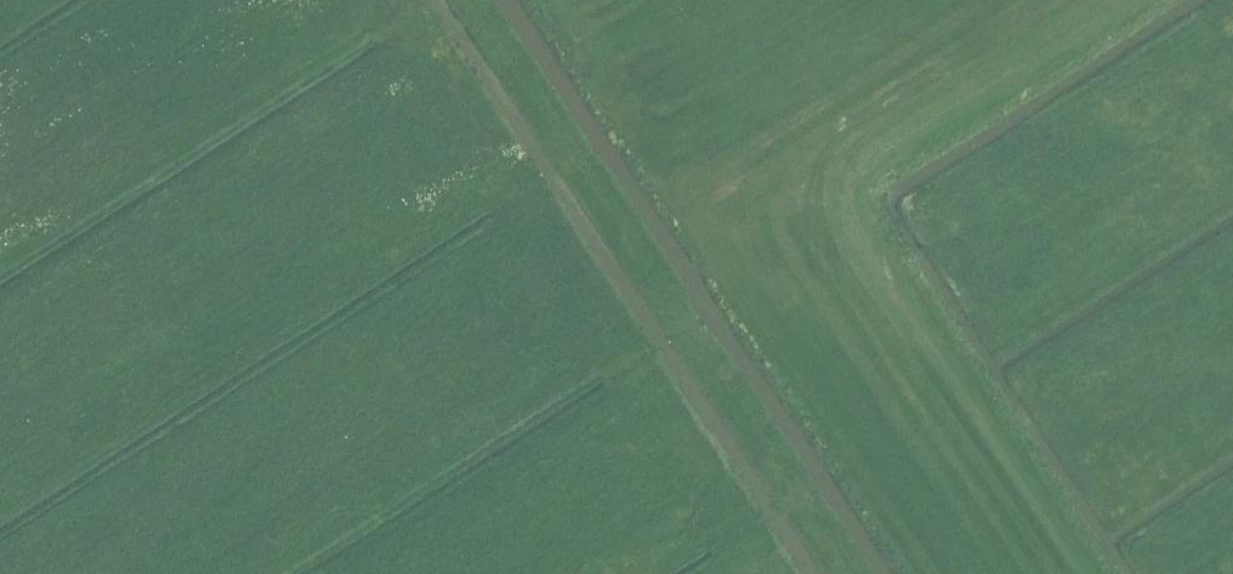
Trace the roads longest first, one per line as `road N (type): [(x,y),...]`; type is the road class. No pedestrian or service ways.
road 1 (track): [(665,0),(1021,573)]

